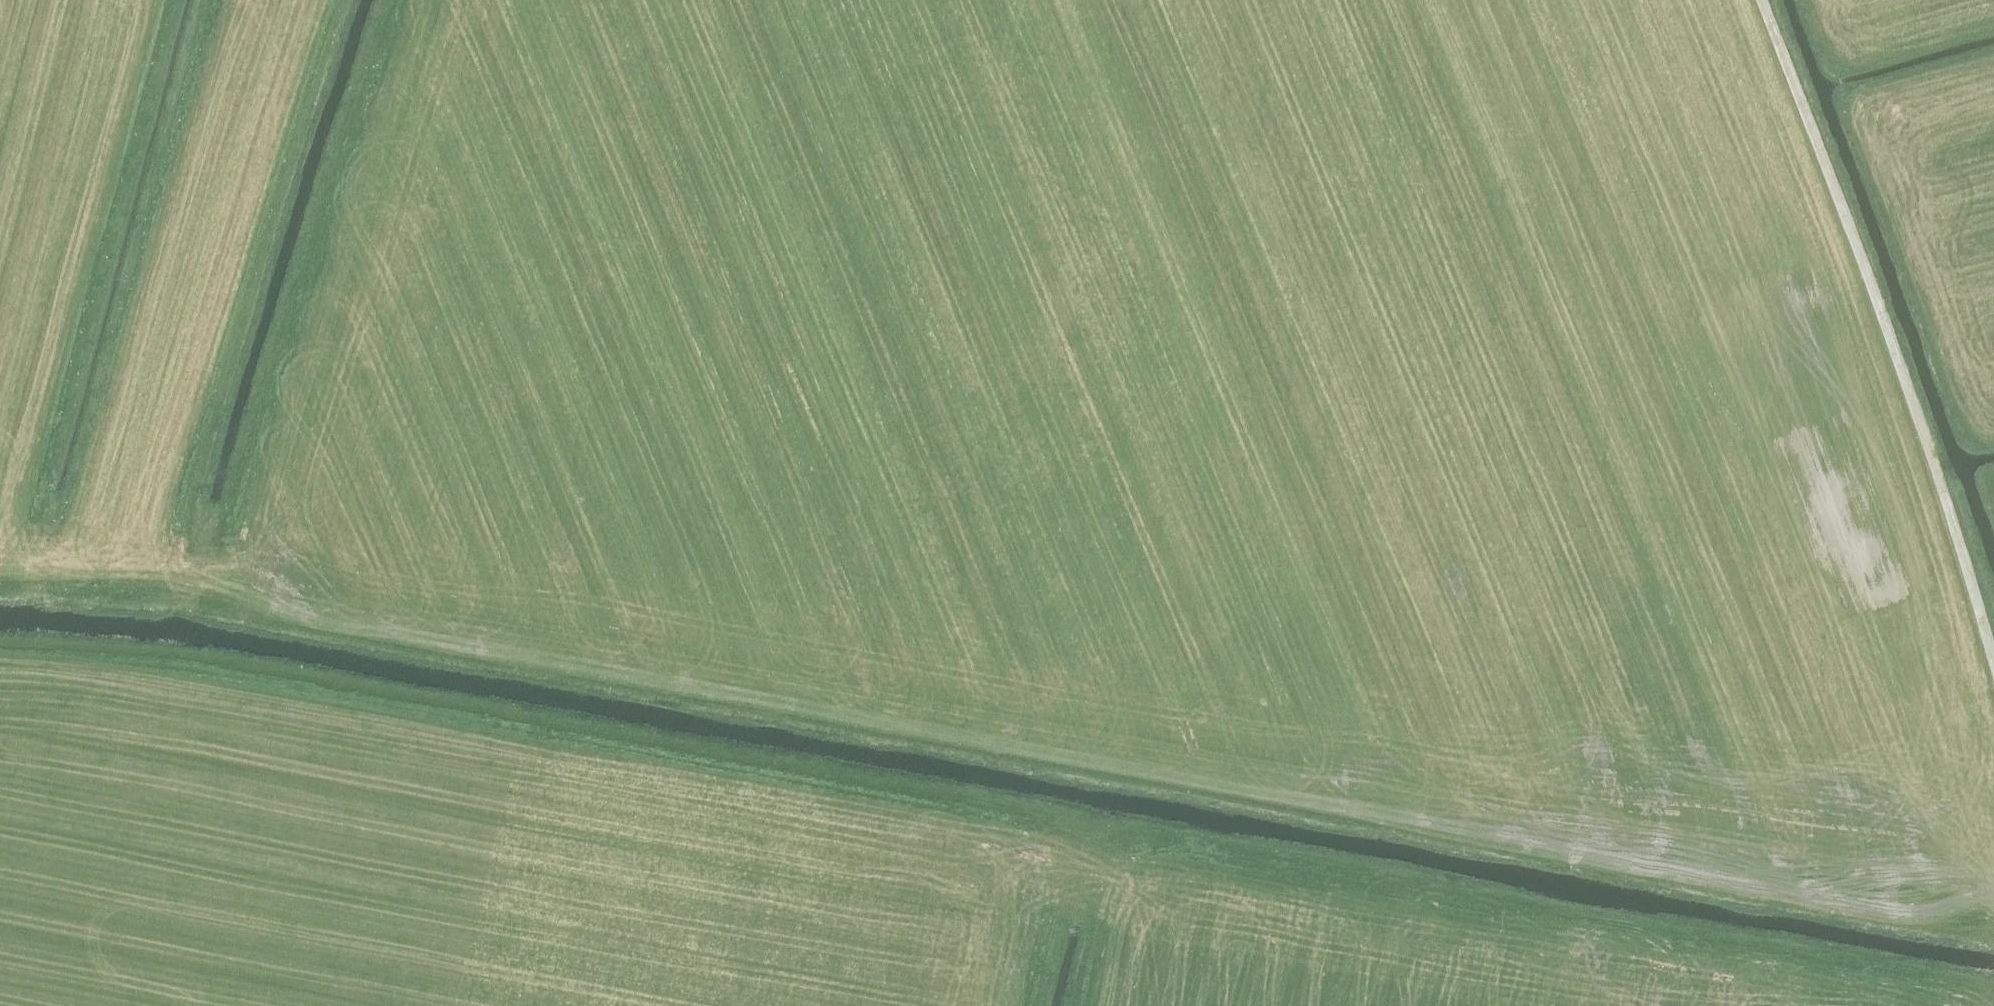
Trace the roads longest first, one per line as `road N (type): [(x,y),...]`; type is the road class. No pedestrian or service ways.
road 1 (track): [(1993,658),(1910,392),(1762,0)]

